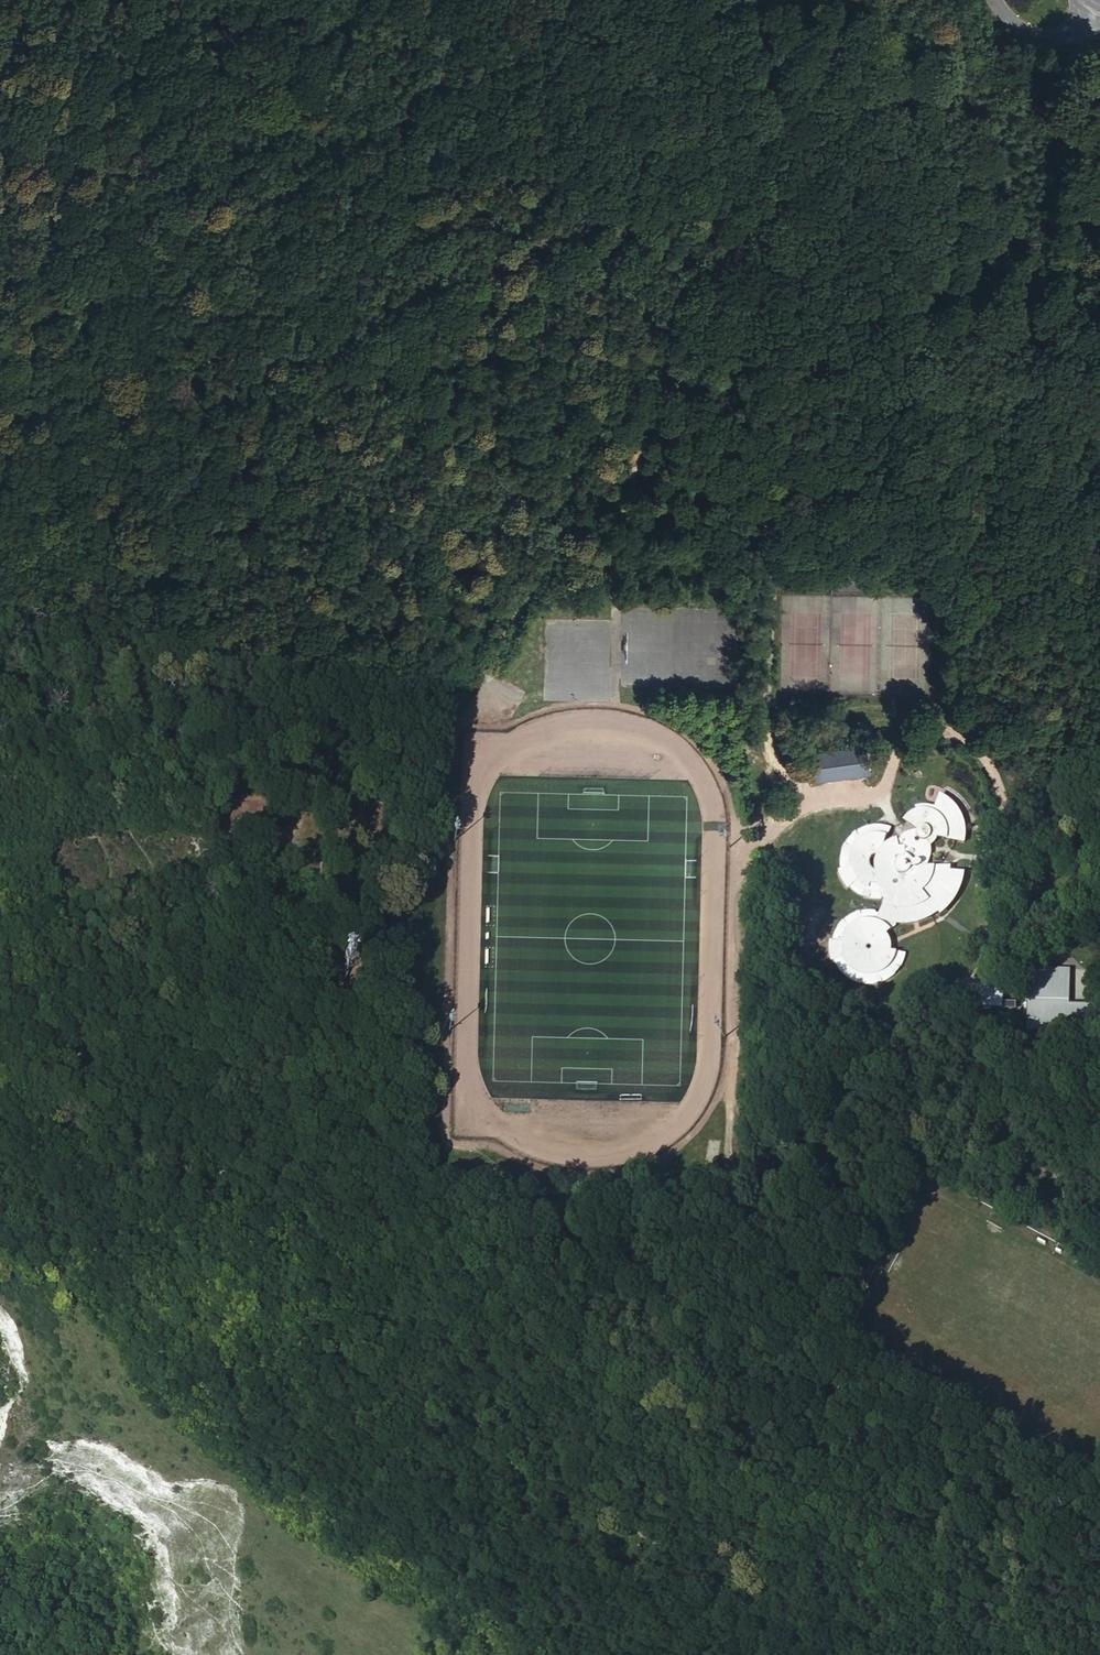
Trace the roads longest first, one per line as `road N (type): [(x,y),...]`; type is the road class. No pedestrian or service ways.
road 1 (residential): [(1093,3),(1057,38),(1033,37),(992,0)]

